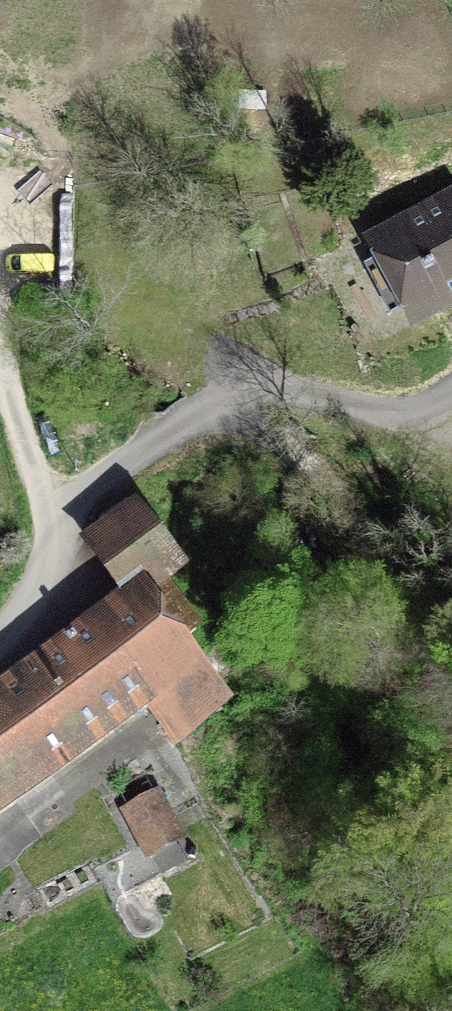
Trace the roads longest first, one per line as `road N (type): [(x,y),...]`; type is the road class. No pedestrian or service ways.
road 1 (residential): [(0,633),(88,493),(203,414),(244,395),(292,388),(394,413),(451,386)]
road 2 (track): [(203,414),(283,446),(334,489),(411,638),(451,694)]
road 3 (track): [(58,533),(0,377)]

